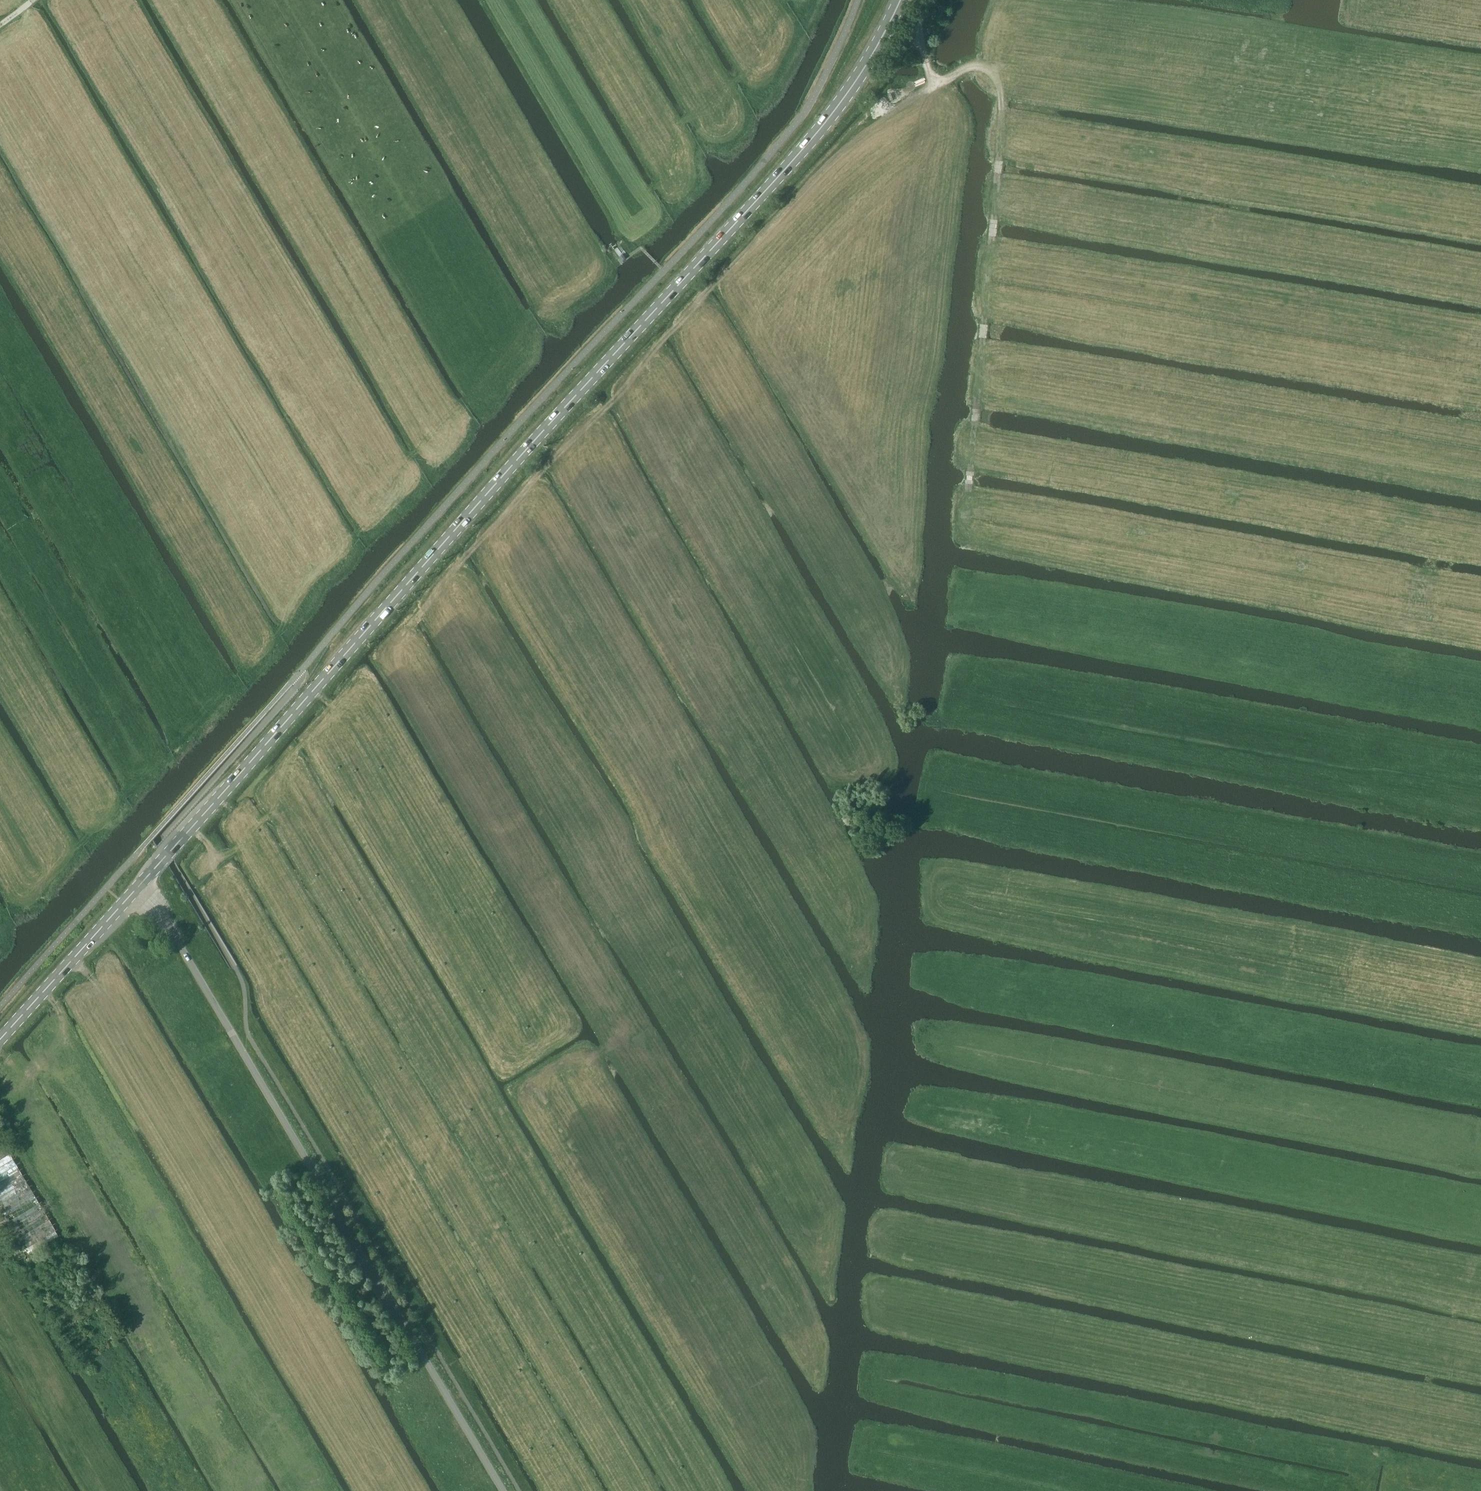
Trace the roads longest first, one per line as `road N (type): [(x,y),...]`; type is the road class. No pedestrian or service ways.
road 1 (primary): [(0,1040),(813,138),(869,60),(900,0)]
road 2 (track): [(968,496),(1001,95),(983,65),(935,86),(924,60)]

